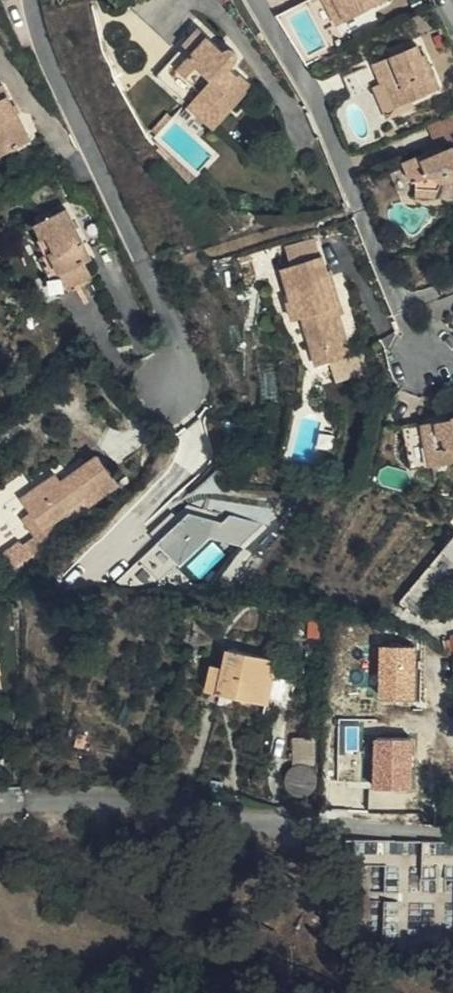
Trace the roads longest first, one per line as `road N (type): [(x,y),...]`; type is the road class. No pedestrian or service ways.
road 1 (unclassified): [(452,831),(285,827),(227,803),(0,811)]
road 2 (residential): [(33,0),(53,66),(181,340),(170,397)]
road 3 (residential): [(261,0),(309,83),(428,358)]

